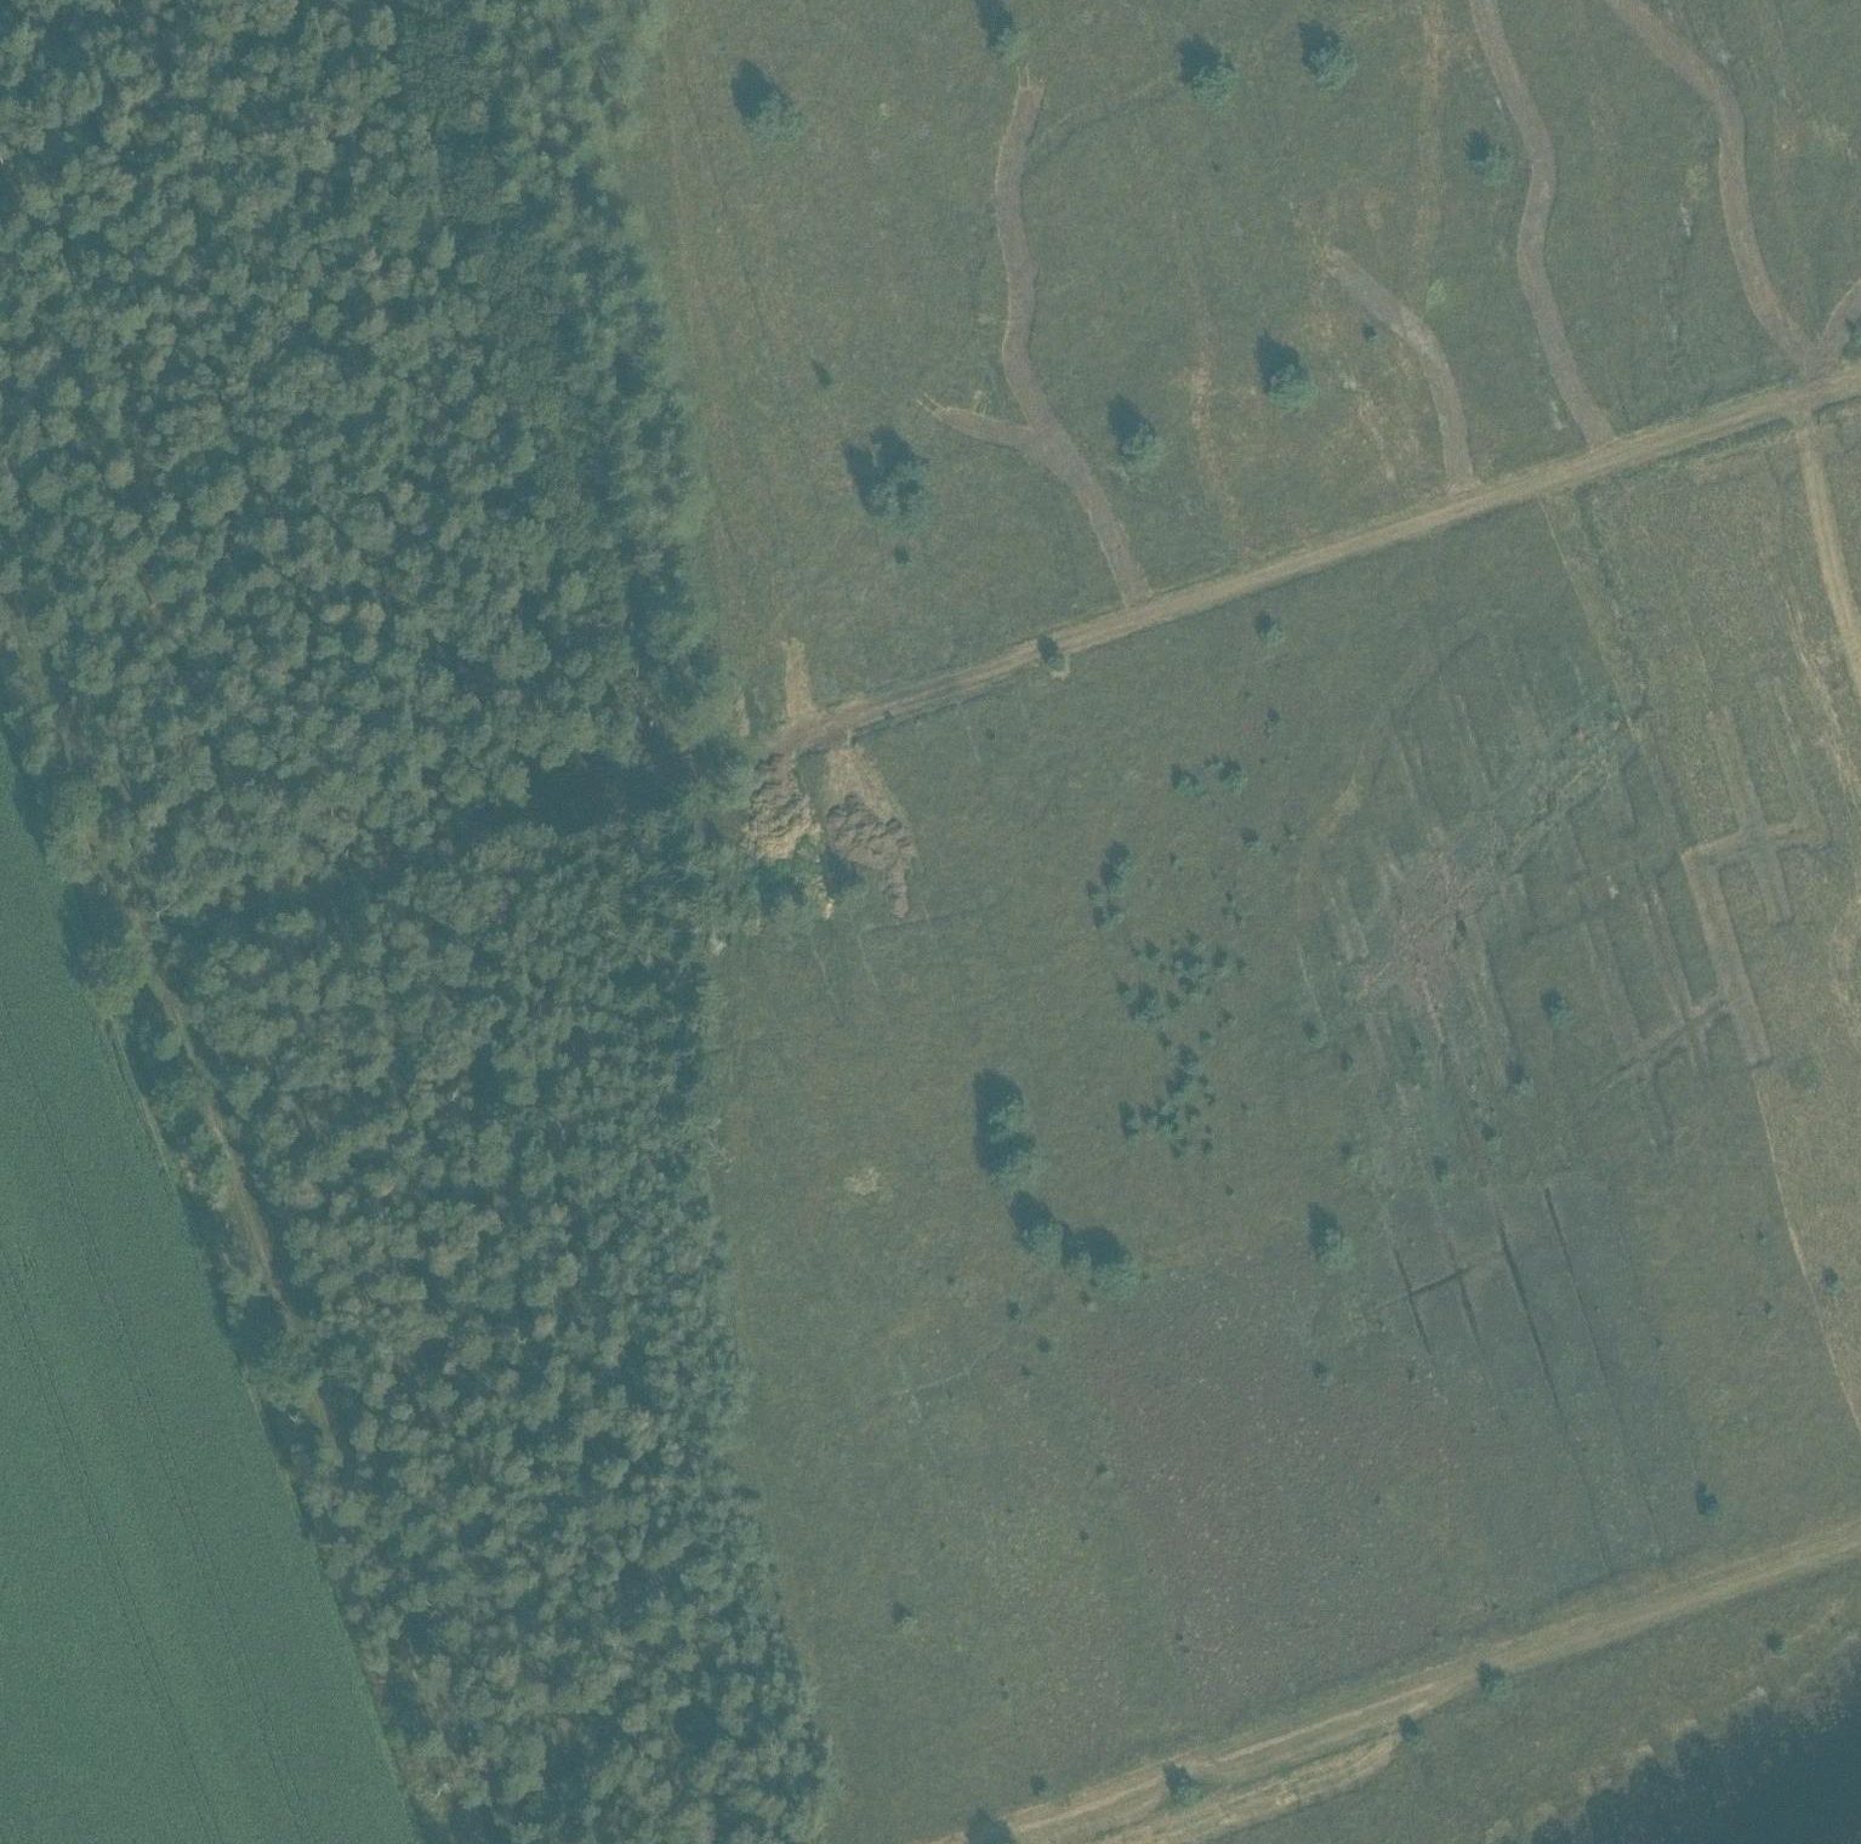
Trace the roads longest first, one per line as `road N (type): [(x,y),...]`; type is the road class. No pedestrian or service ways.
road 1 (track): [(459,1843),(0,607)]

